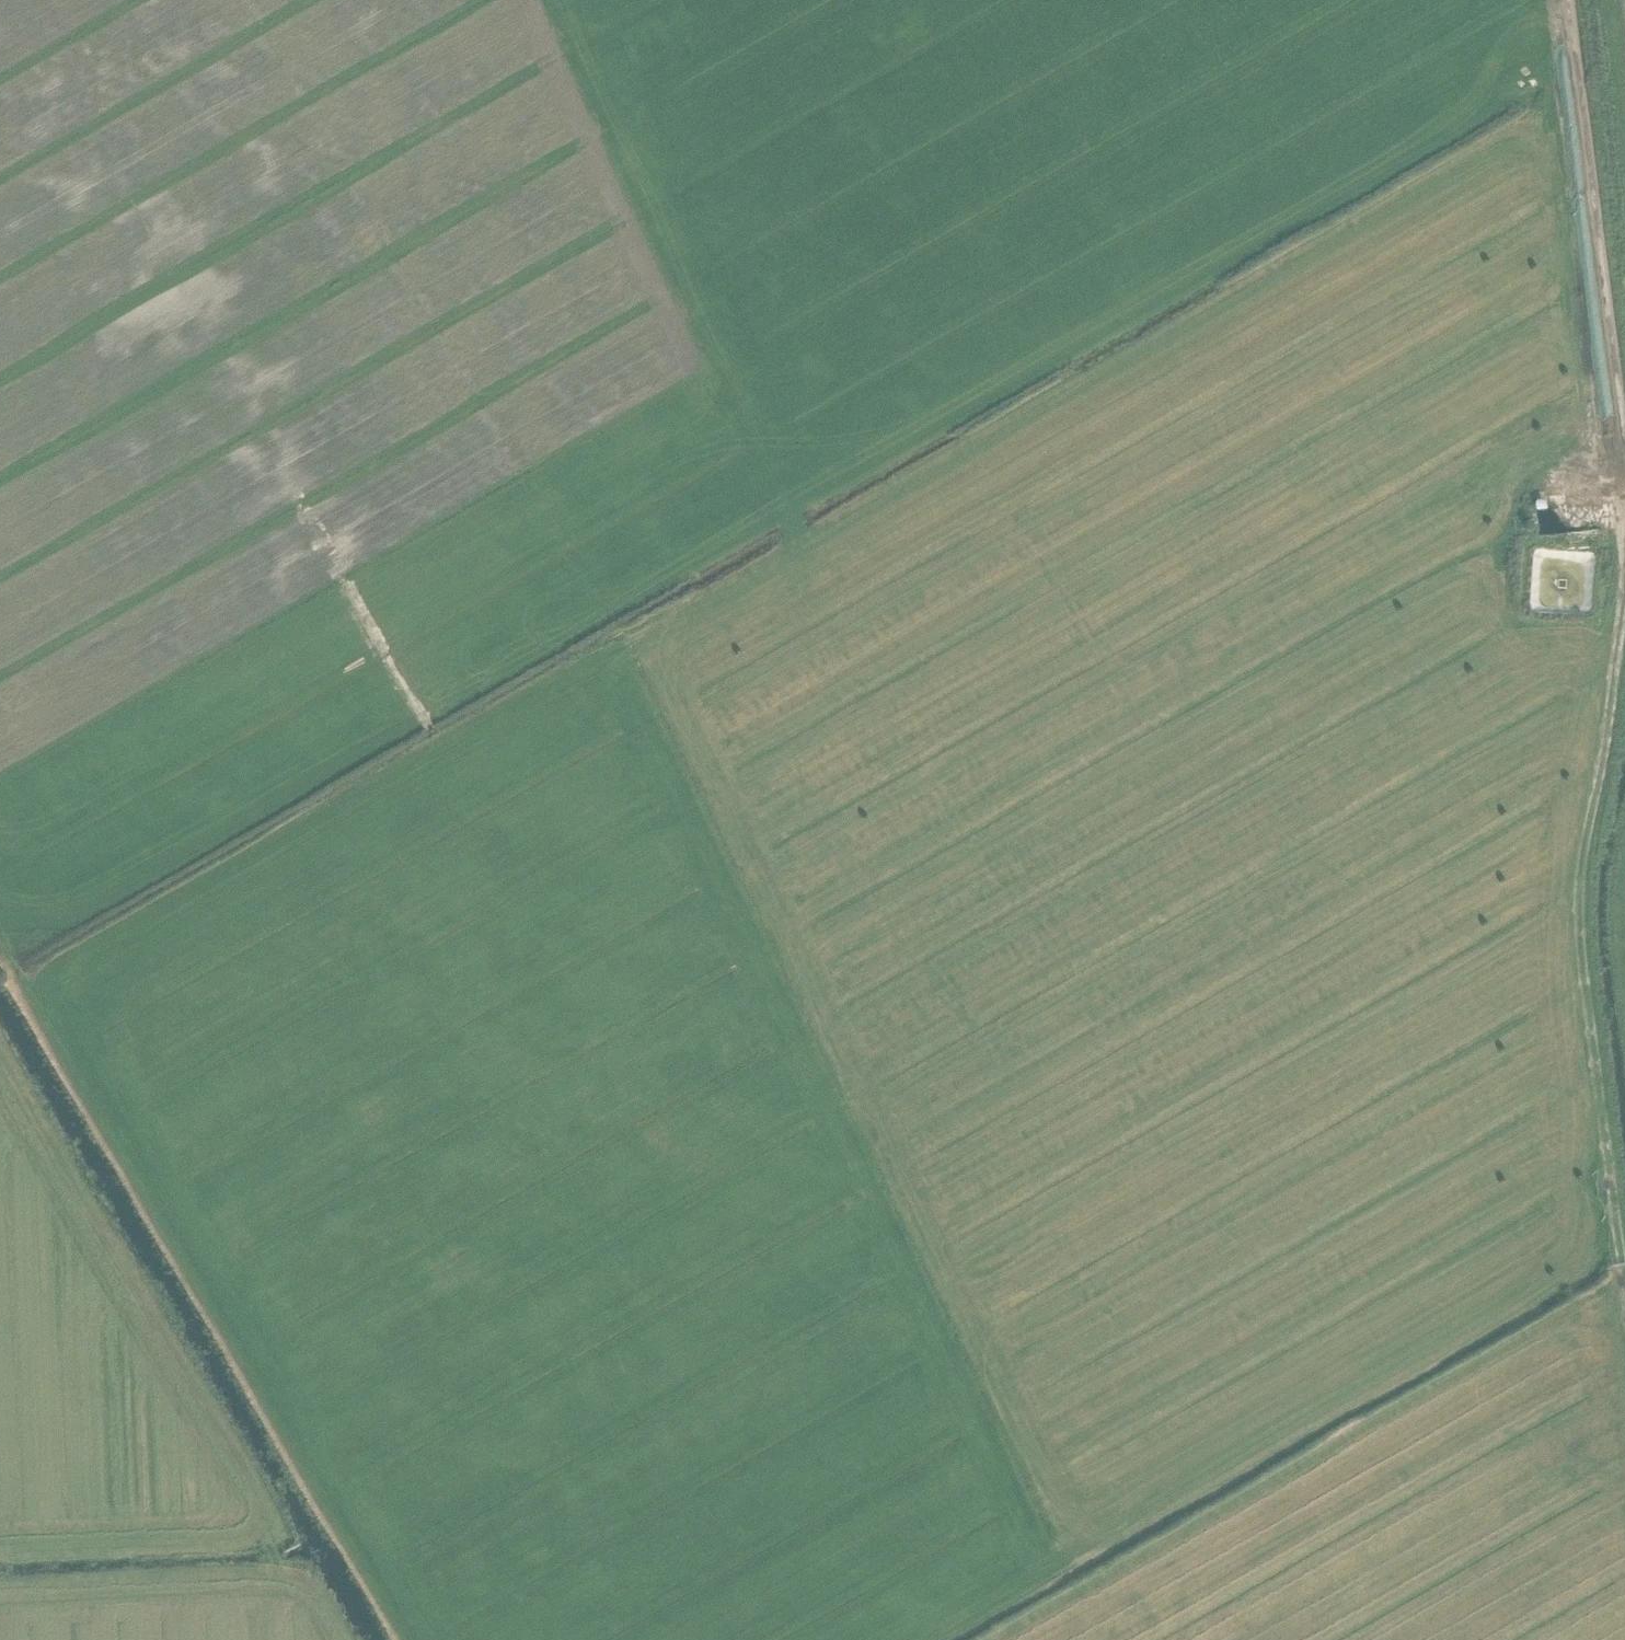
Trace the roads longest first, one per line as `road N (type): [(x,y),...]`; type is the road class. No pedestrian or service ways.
road 1 (track): [(1624,1272),(1583,926),(1624,570)]

